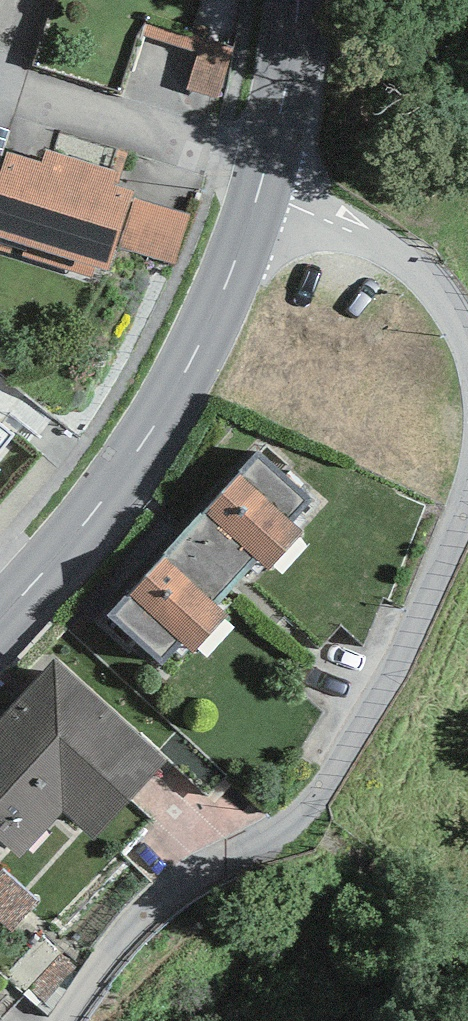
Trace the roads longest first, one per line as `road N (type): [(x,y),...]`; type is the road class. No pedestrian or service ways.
road 1 (residential): [(66,1020),(310,737),(432,525),(456,435),(453,341),(397,264),(258,182)]
road 2 (secondary): [(0,615),(88,518),(175,385),(226,281),(258,182)]
road 3 (secondary): [(258,182),(284,78),(292,0)]

